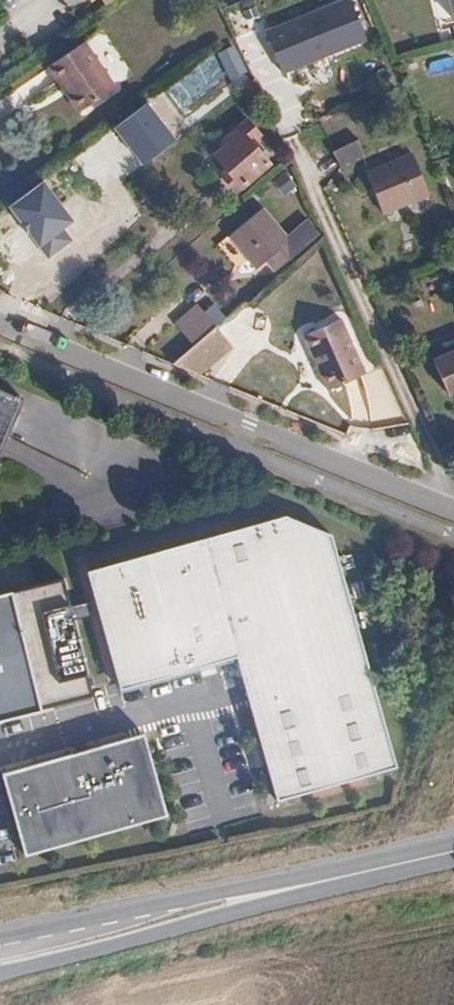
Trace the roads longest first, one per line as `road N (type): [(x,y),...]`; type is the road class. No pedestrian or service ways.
road 1 (residential): [(453,507),(0,322)]
road 2 (secondary): [(0,955),(453,852)]

